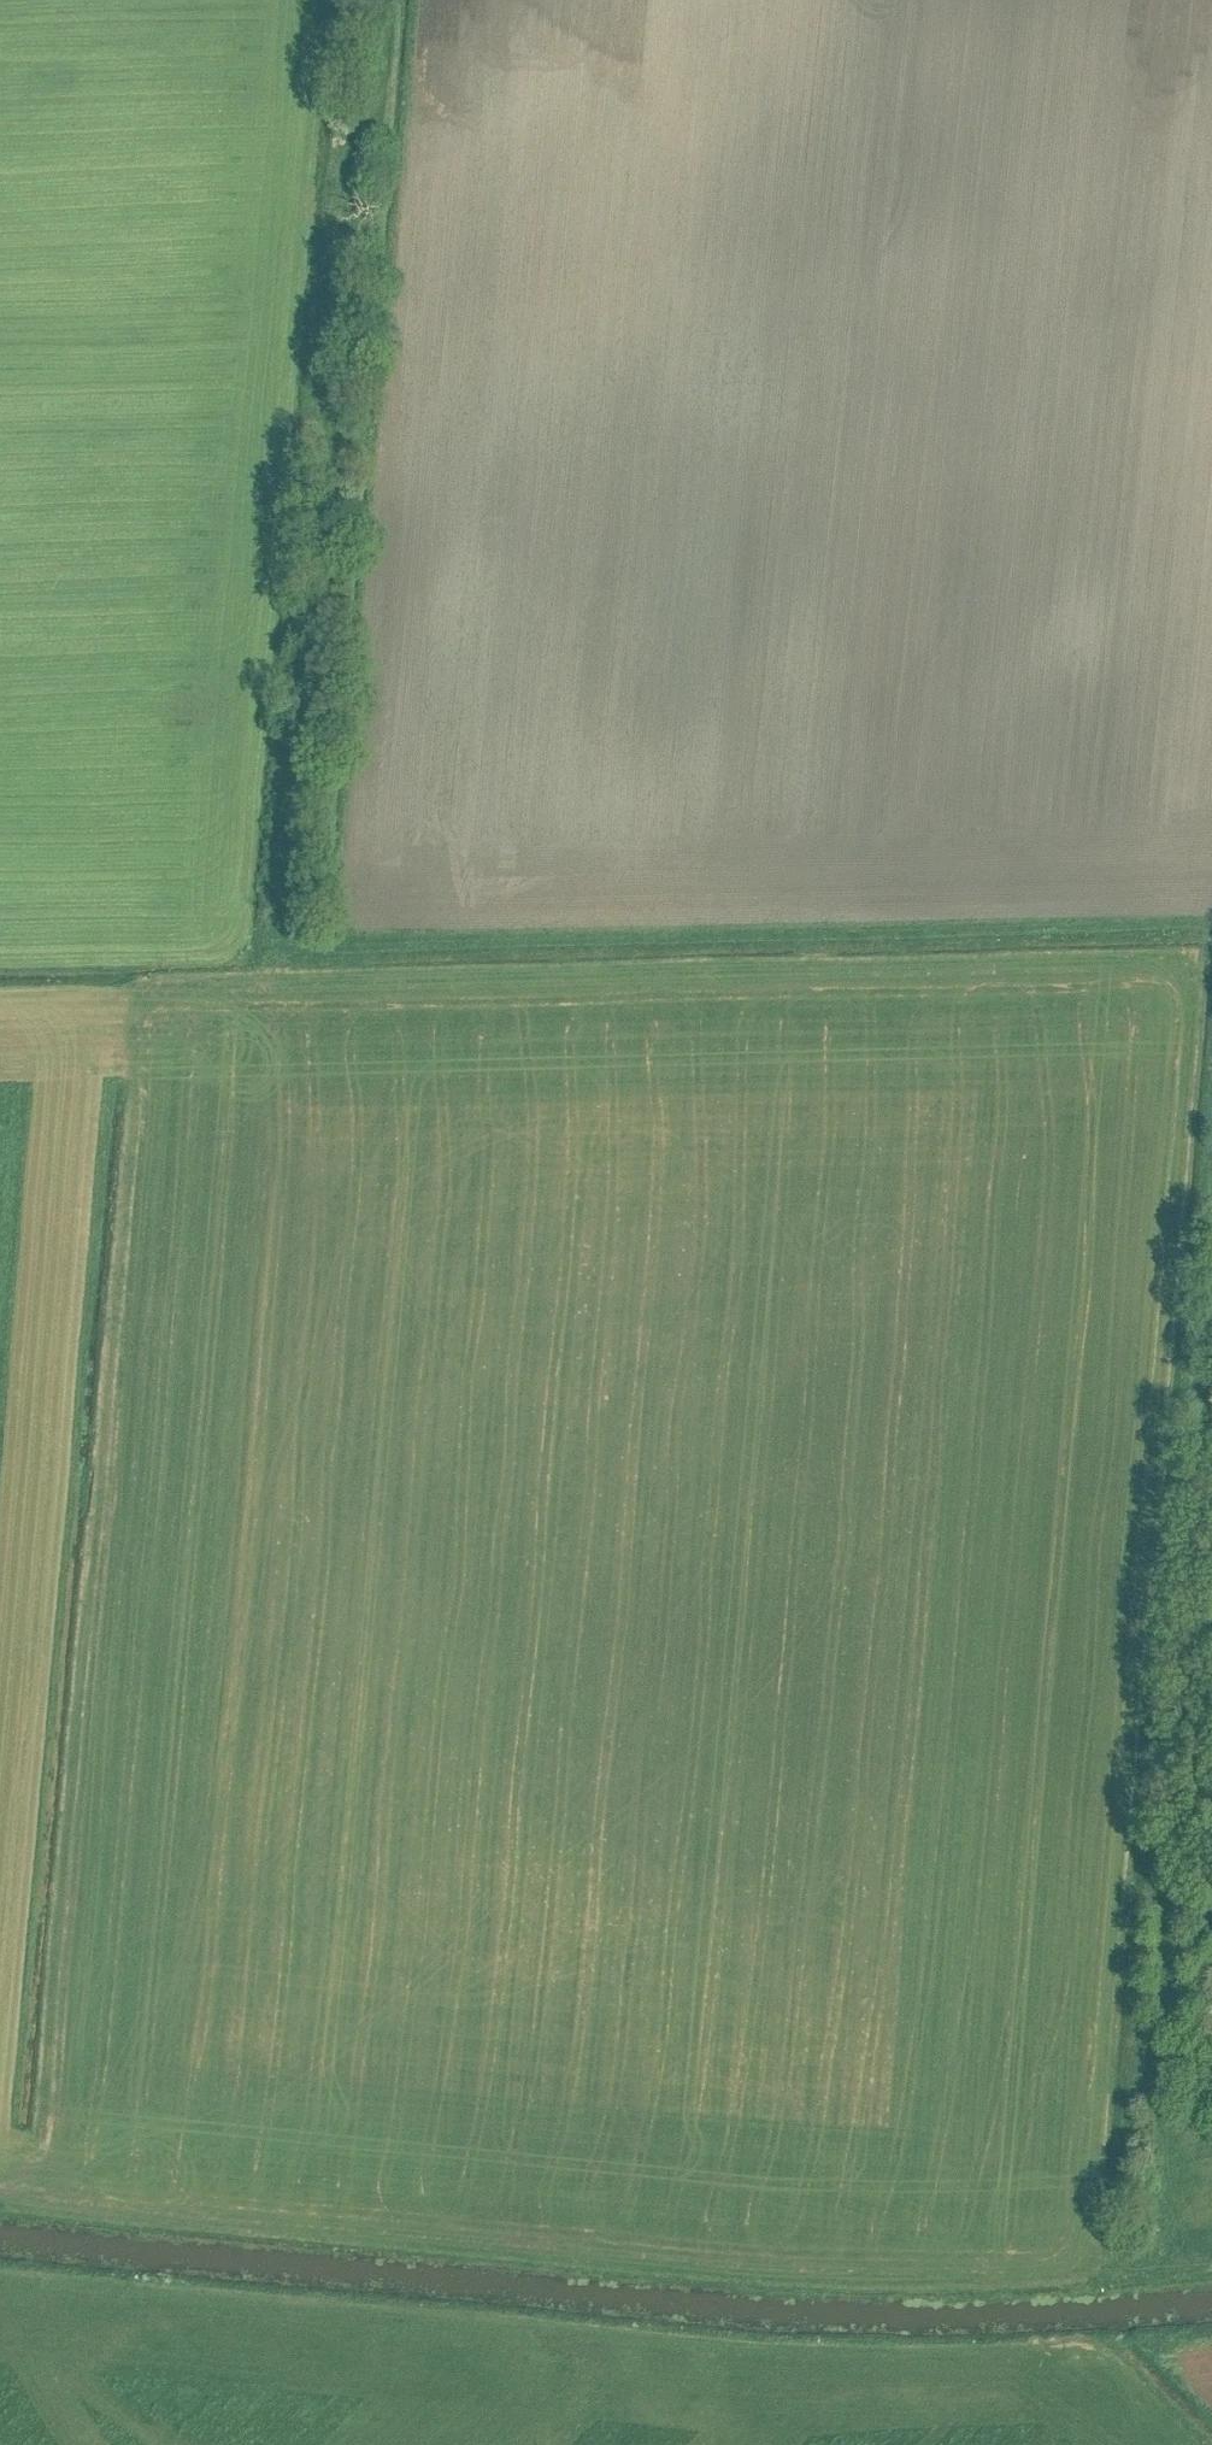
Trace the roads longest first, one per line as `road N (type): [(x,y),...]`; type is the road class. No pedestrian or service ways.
road 1 (track): [(376,0),(365,99),(330,173),(268,929),(280,954),(1211,933)]
road 2 (track): [(1211,1229),(1115,2275)]

